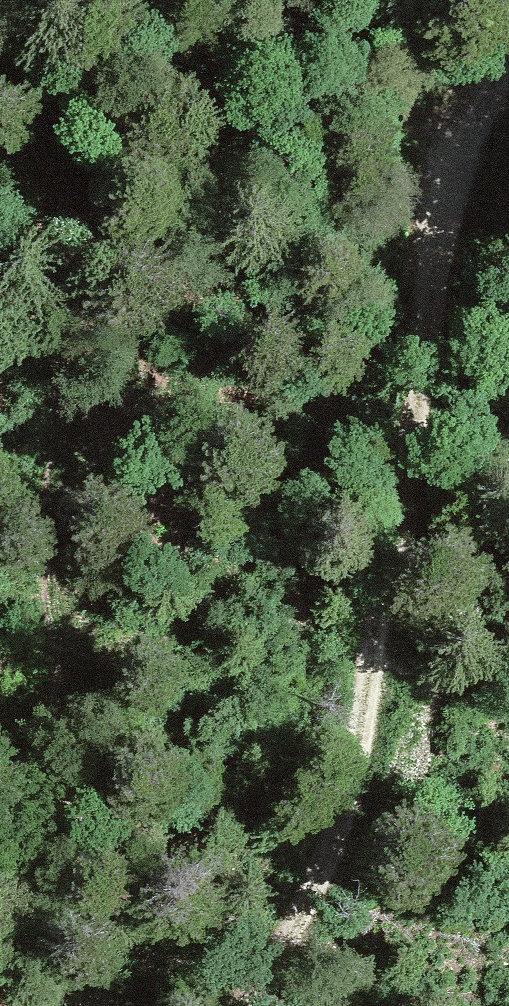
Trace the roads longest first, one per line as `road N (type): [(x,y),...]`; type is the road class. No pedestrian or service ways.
road 1 (track): [(295,1005),(327,966),(398,775),(455,252),(486,69),(508,41)]
road 2 (track): [(0,33),(41,182),(65,435),(27,915),(0,979)]
road 3 (track): [(455,252),(317,450),(144,656),(42,720),(0,735)]

